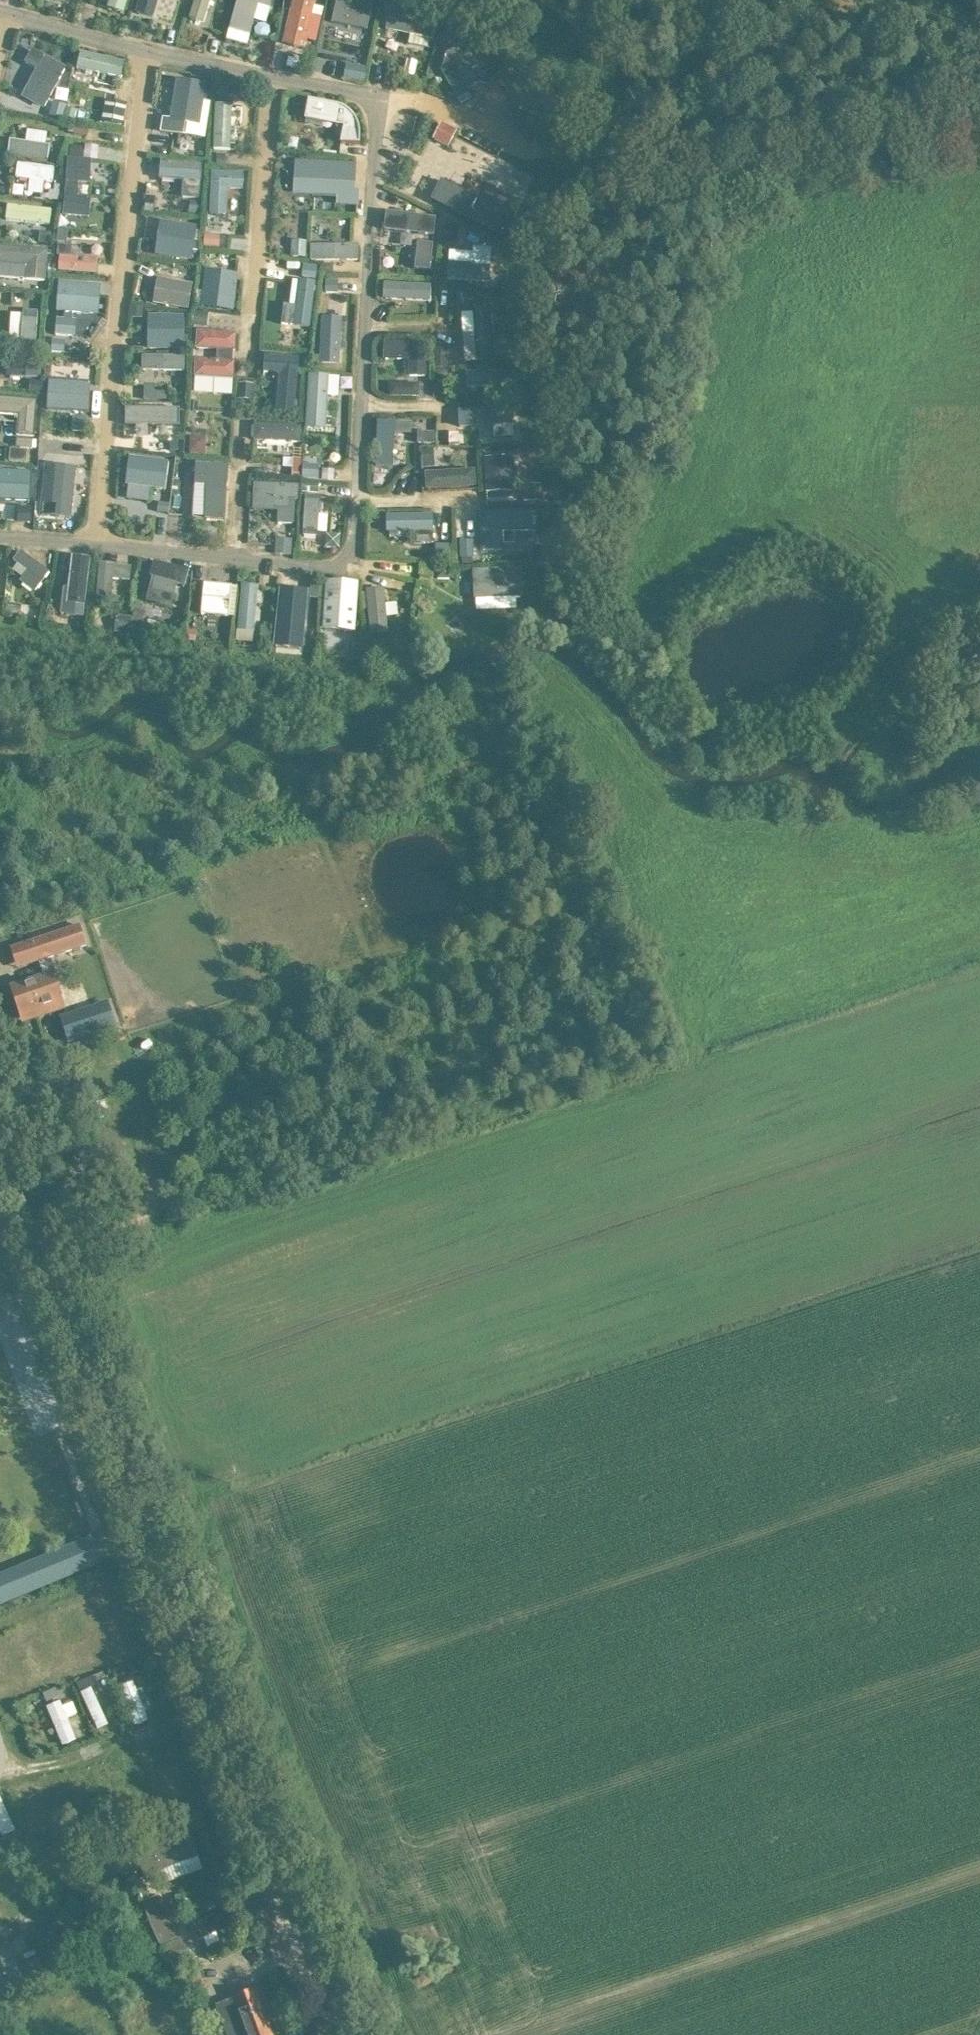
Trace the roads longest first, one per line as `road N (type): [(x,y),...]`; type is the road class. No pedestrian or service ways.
road 1 (tertiary): [(347,2034),(0,1137)]
road 2 (track): [(979,131),(599,202)]

